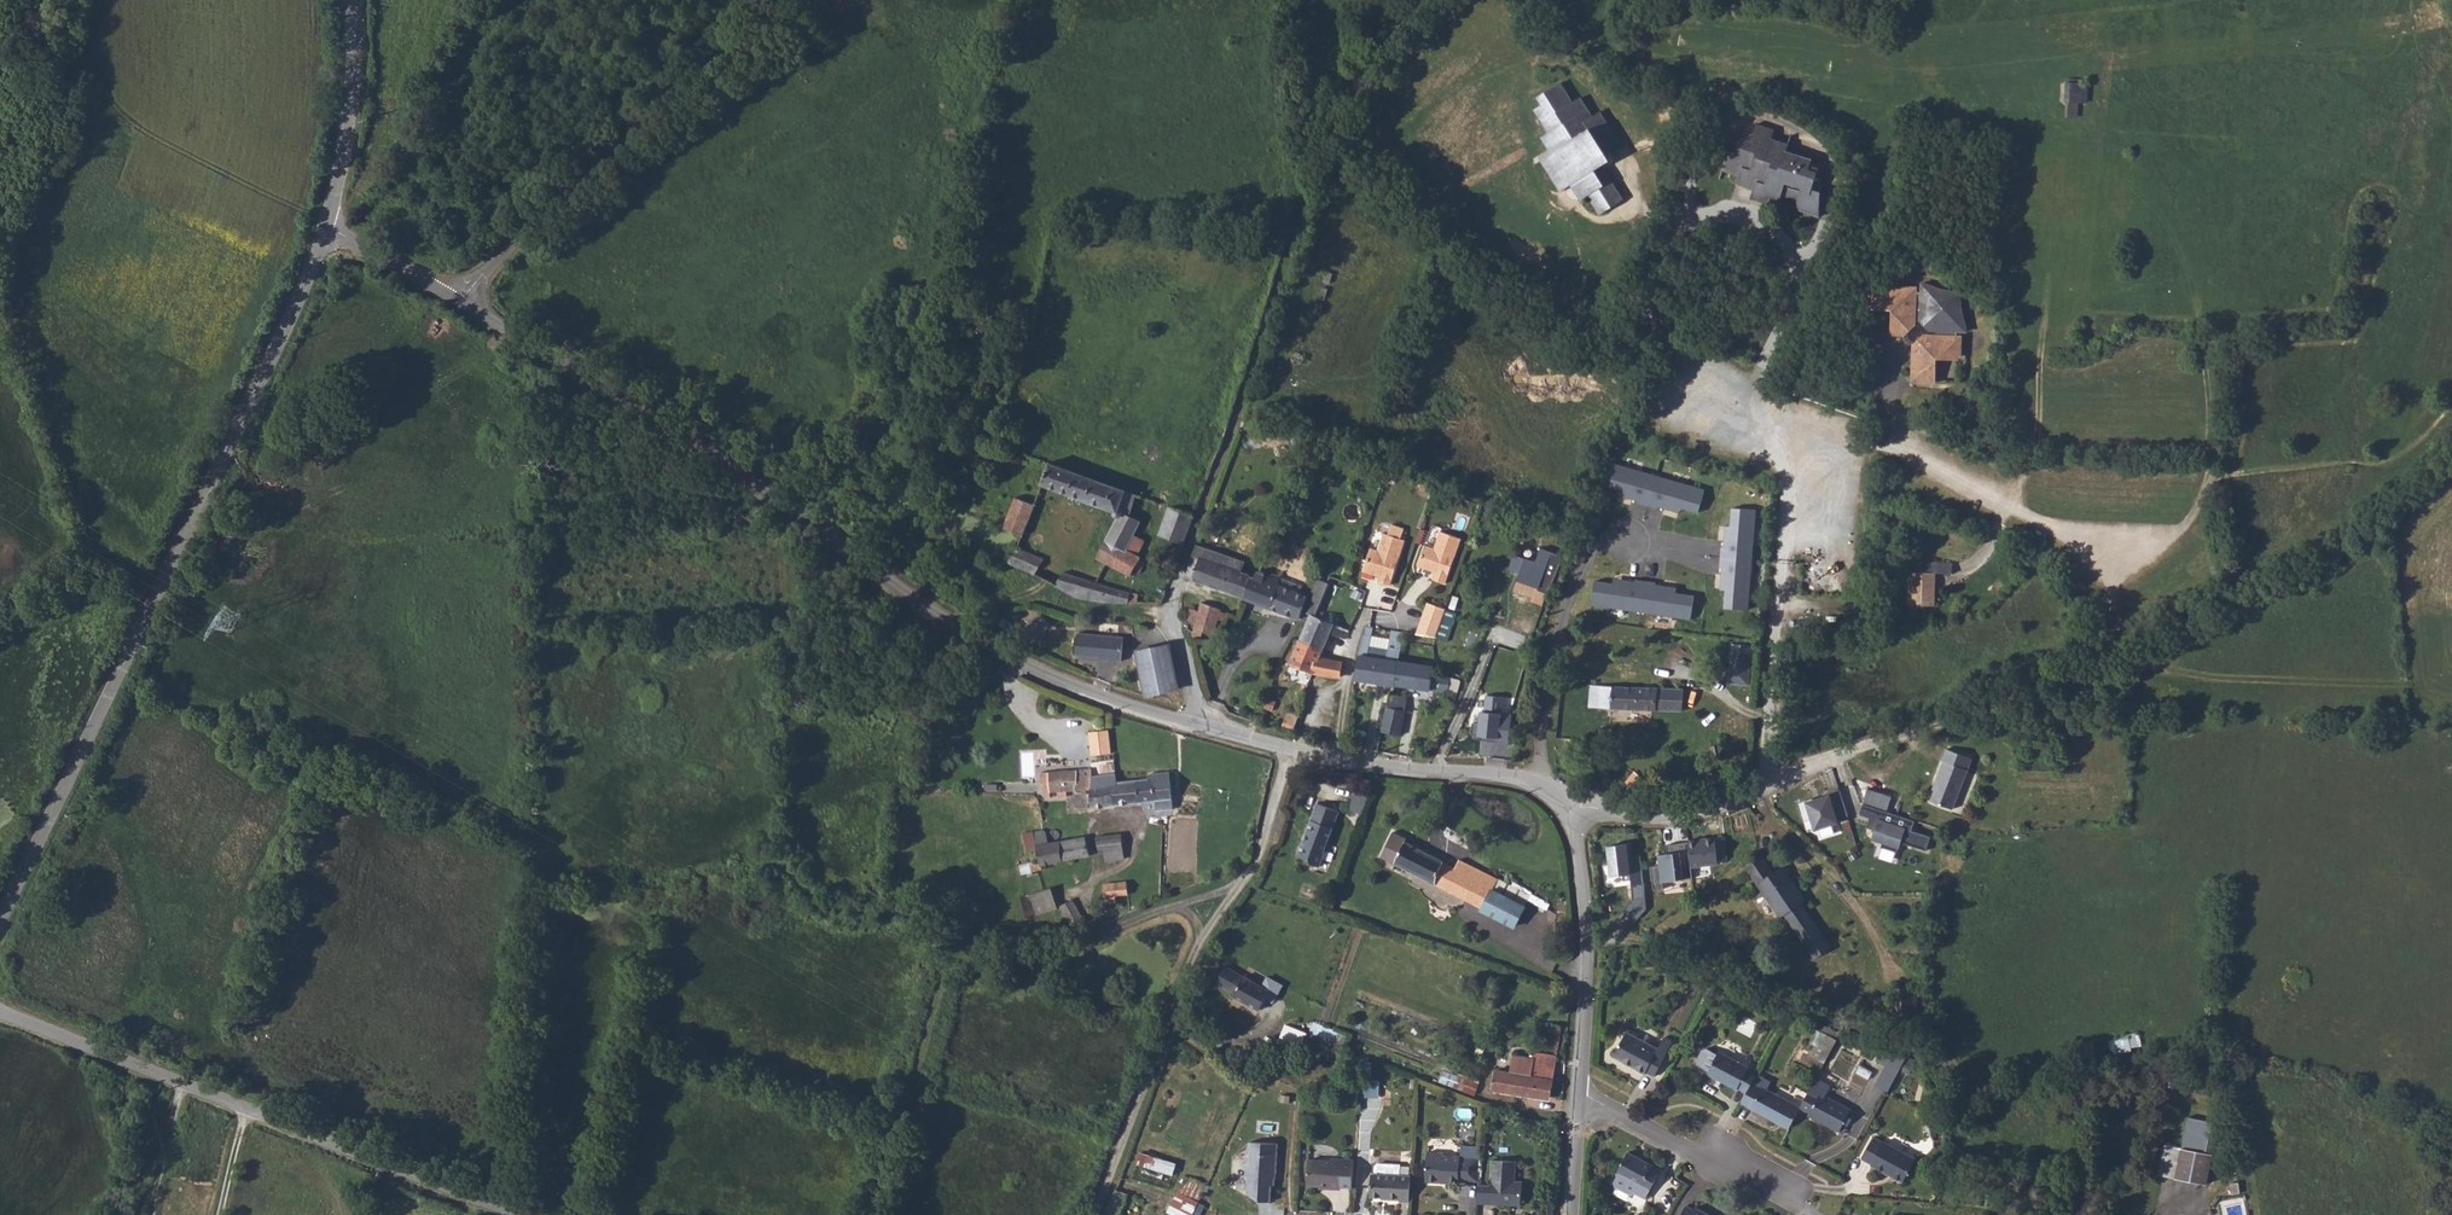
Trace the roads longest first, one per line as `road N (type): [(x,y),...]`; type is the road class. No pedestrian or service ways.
road 1 (unclassified): [(1199,727),(1013,664),(894,589),(823,528),(456,301)]
road 2 (tertiary): [(0,921),(326,227)]
road 3 (track): [(2451,470),(2328,561),(2089,679),(1947,724)]
road 4 (unclassified): [(815,0),(658,116),(456,301)]
road 5 (residential): [(1767,788),(1784,483),(1756,380)]
road 6 (tertiary): [(247,1108),(539,1214)]
road 7 (unclassified): [(1578,1095),(1590,934),(1569,808)]
road 8 (tertiary): [(0,1011),(247,1108)]
road 9 (unclassified): [(1569,808),(1538,781),(1505,774),(1339,759)]
road 10 (tertiary): [(326,227),(356,69),(355,0)]
road 11 (unclassified): [(1578,1095),(1770,1183)]
road 12 (unclassified): [(1767,788),(1707,812),(1569,808)]
road 13 (unclassified): [(1947,724),(1767,788)]
road 14 (residential): [(1401,621),(1359,623),(1339,759)]
road 15 (unclassified): [(456,301),(326,227)]
road 16 (unclassified): [(1339,759),(1199,727)]
road 17 (unclassified): [(1570,1214),(1578,1095)]

